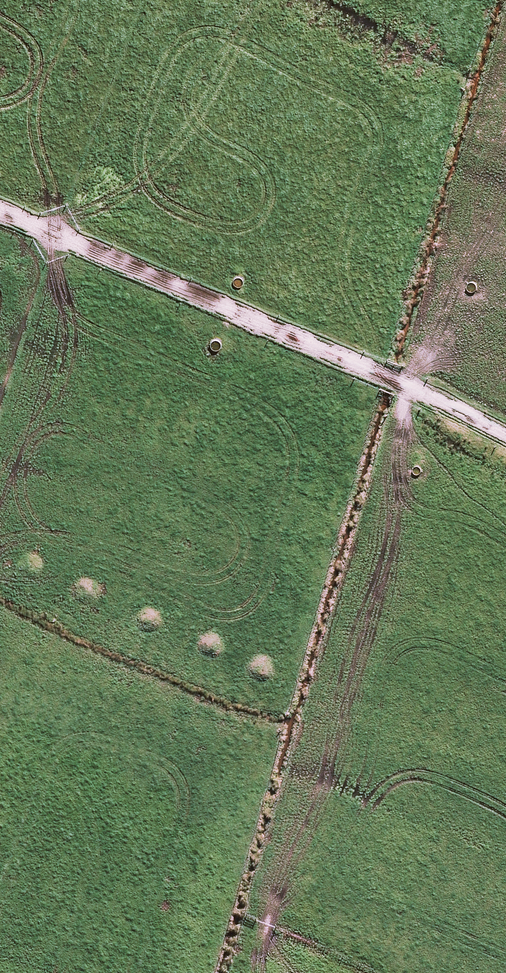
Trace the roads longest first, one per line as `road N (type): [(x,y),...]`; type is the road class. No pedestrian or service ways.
road 1 (track): [(416,411),(499,84)]
road 2 (track): [(301,727),(416,411)]
road 3 (track): [(0,592),(301,727)]
road 4 (track): [(239,972),(301,727)]
road 5 (track): [(499,84),(319,0)]

